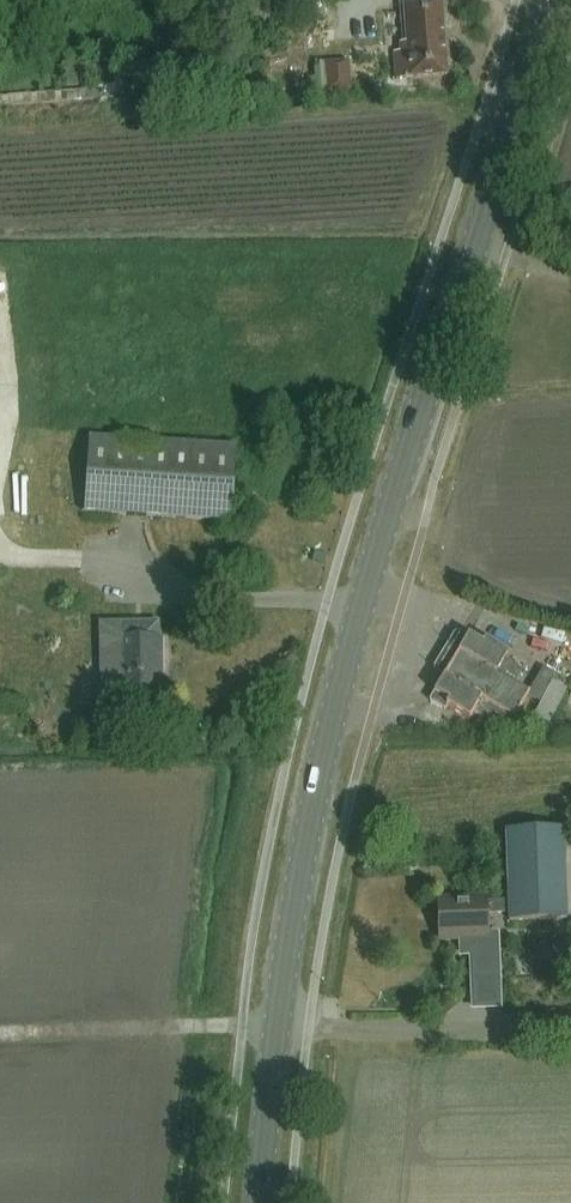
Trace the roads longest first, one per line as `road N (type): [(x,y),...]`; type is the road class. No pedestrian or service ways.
road 1 (secondary): [(257,1202),(314,795),(361,606),(552,0)]

